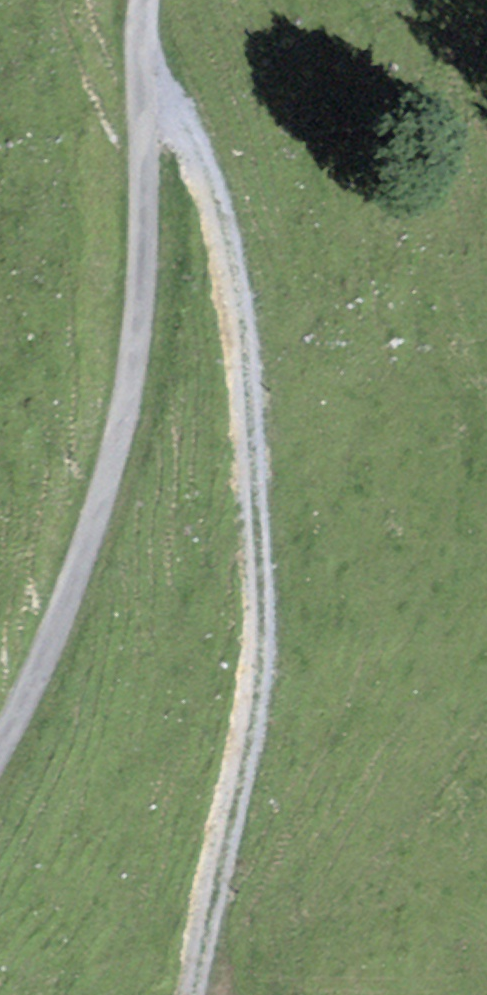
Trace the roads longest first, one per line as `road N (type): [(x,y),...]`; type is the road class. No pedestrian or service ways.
road 1 (track): [(194,994),(259,691),(259,548),(234,271),(195,139),(141,58)]
road 2 (unclassified): [(144,0),(141,293),(119,432),(65,605),(0,746)]

